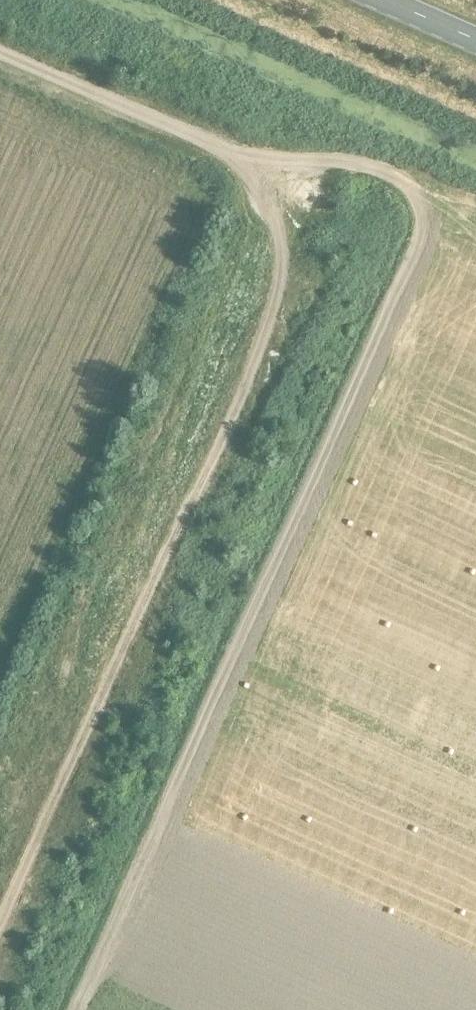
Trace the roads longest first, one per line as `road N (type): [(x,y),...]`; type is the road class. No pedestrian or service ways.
road 1 (track): [(0,51),(239,158),(264,194),(277,232),(279,285),(238,408),(0,926)]

